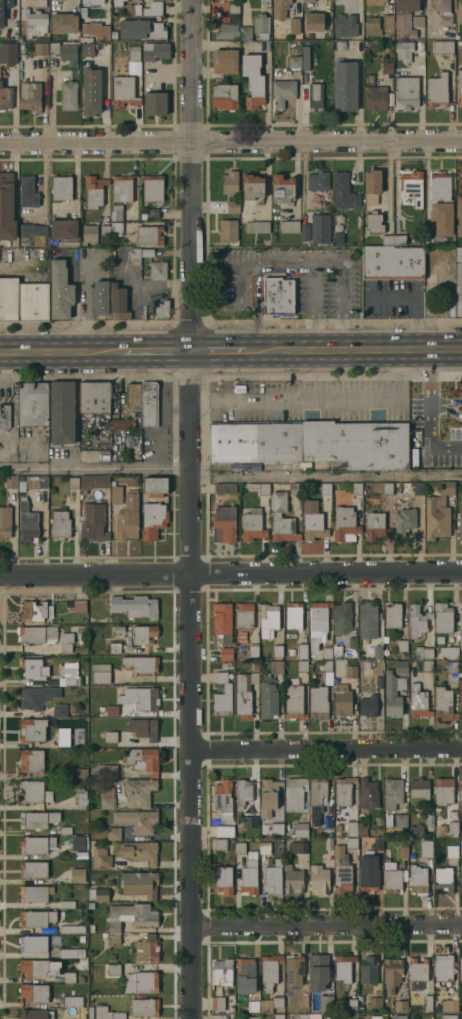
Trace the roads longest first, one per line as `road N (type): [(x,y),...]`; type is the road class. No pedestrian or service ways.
road 1 (residential): [(193,0),(192,1018)]
road 2 (residential): [(461,140),(0,143)]
road 3 (residential): [(461,574),(0,577)]
road 4 (residential): [(461,925),(191,928)]
road 5 (residential): [(461,748),(191,750)]
road 6 (primary): [(461,349),(245,351)]
road 7 (primary): [(122,352),(0,353)]

